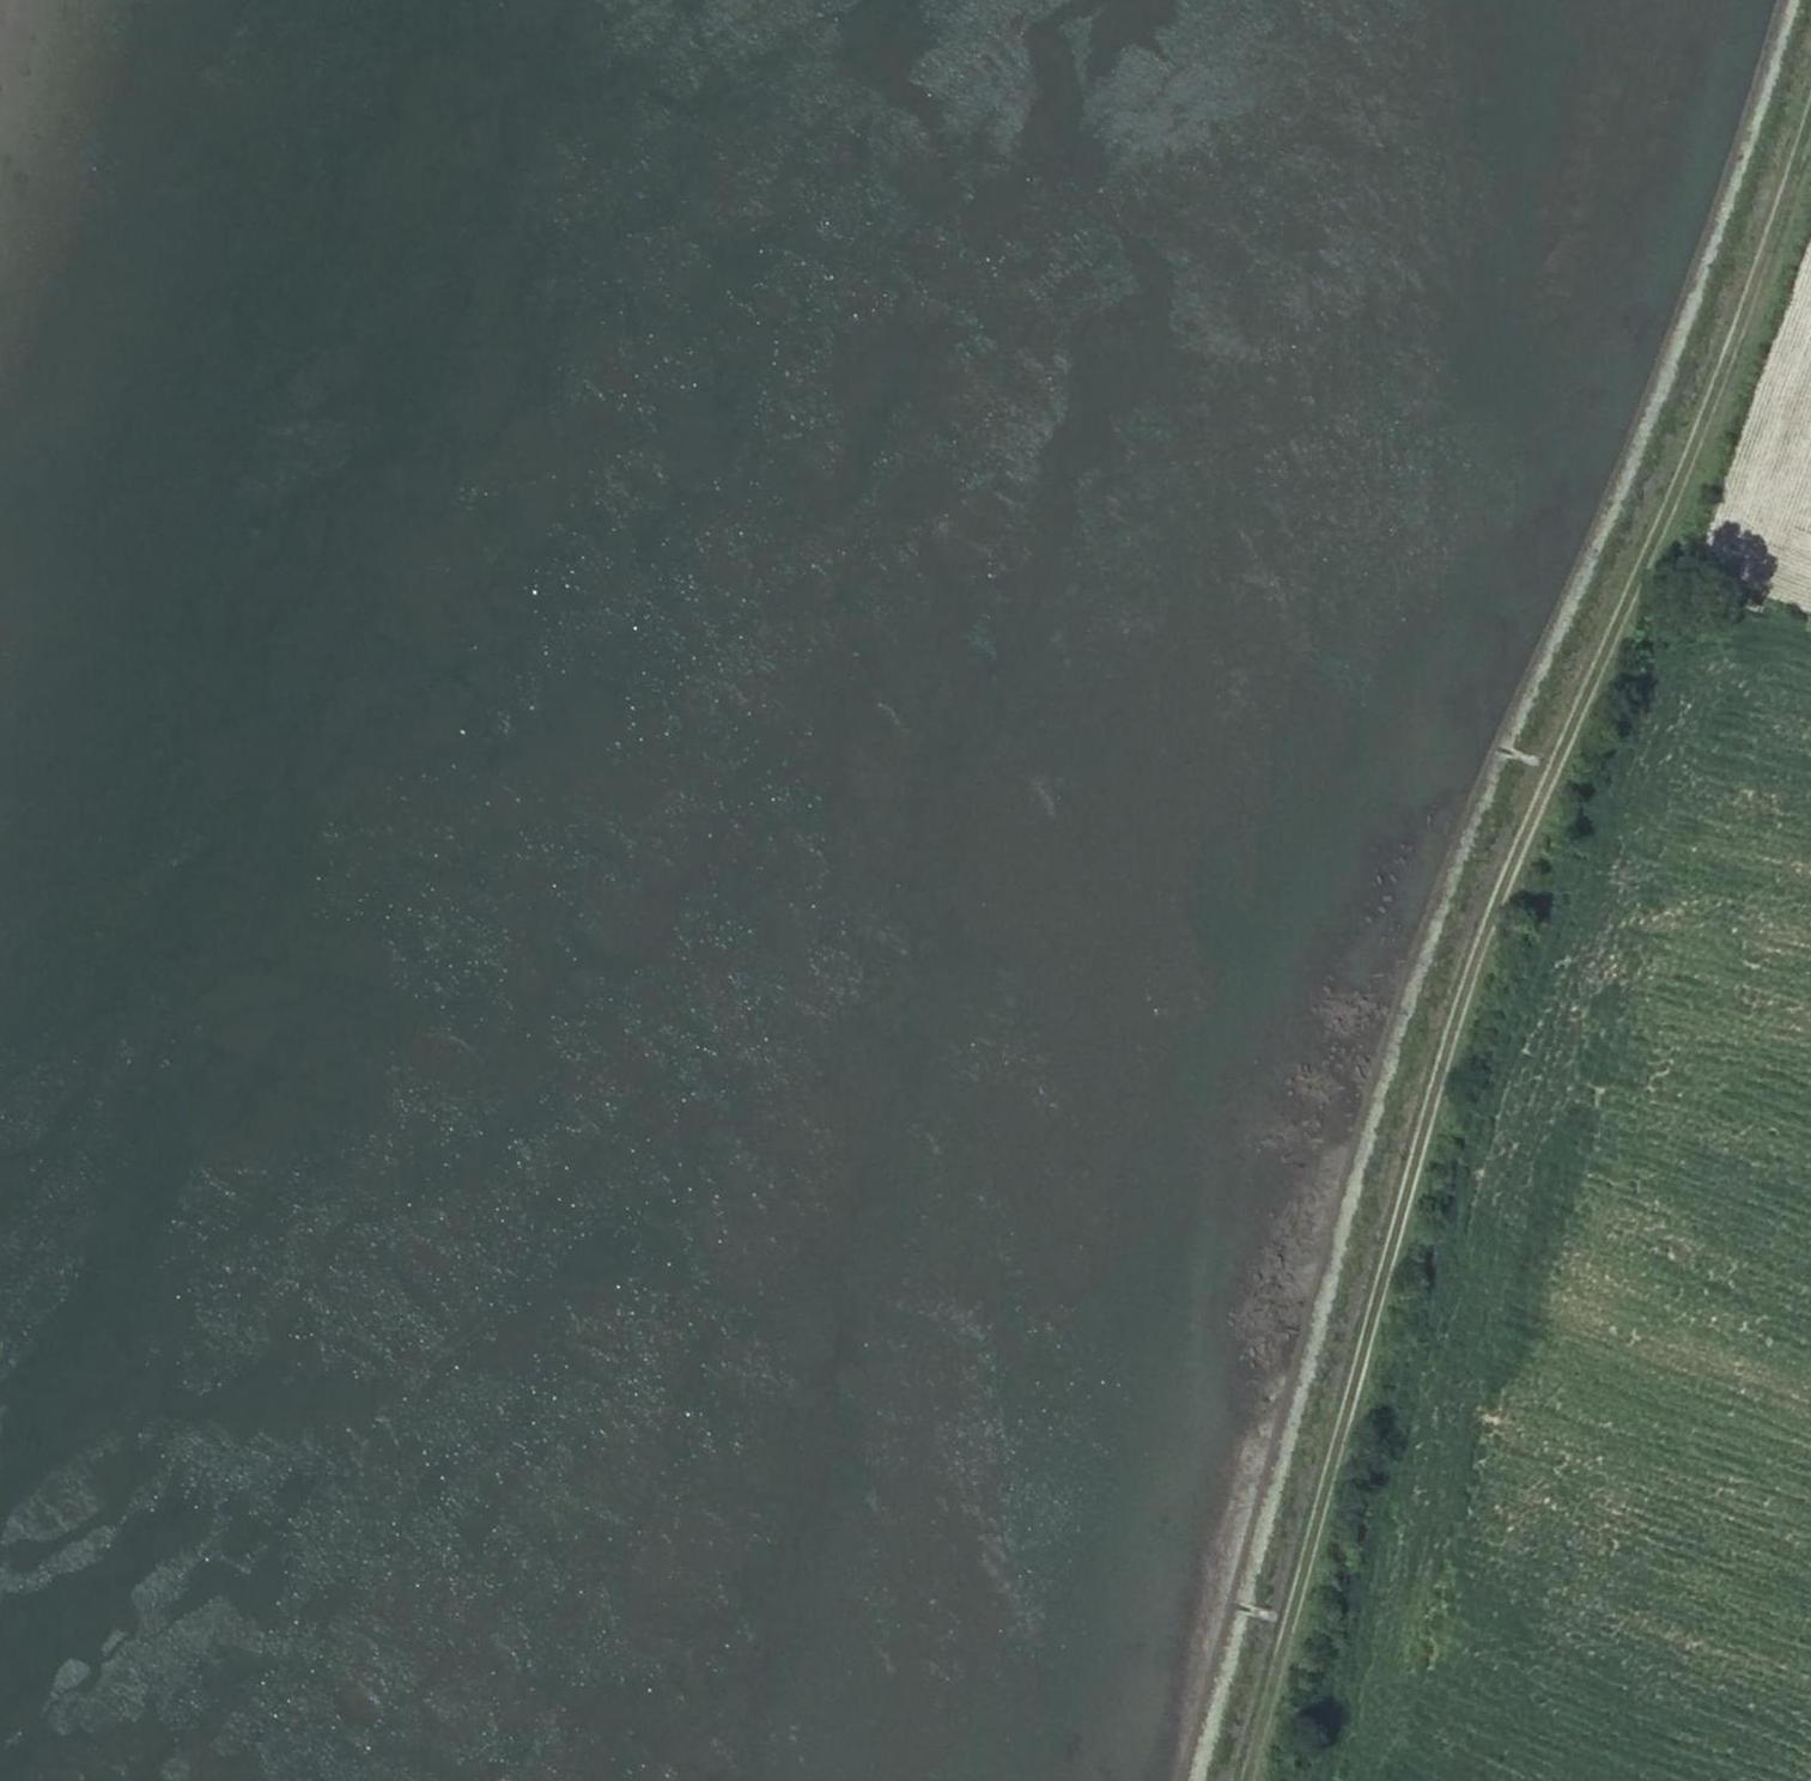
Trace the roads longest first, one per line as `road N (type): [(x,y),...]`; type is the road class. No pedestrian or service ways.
road 1 (track): [(1810,109),(1695,461),(1574,731),(1439,1079),(1255,1780)]

